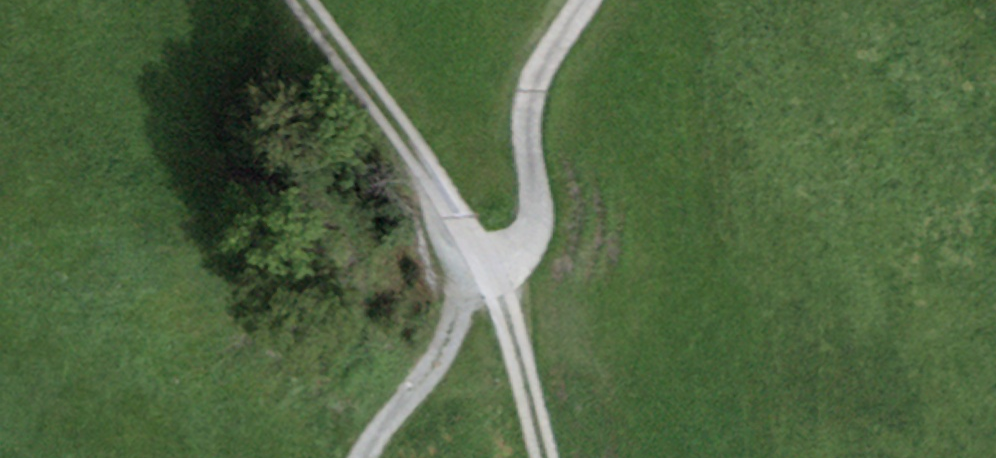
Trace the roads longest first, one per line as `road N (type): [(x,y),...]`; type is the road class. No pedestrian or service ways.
road 1 (track): [(360,457),(396,400),(494,278),(538,258),(553,226),(534,107),(601,0)]
road 2 (track): [(281,0),(407,183),(494,278),(548,457)]

